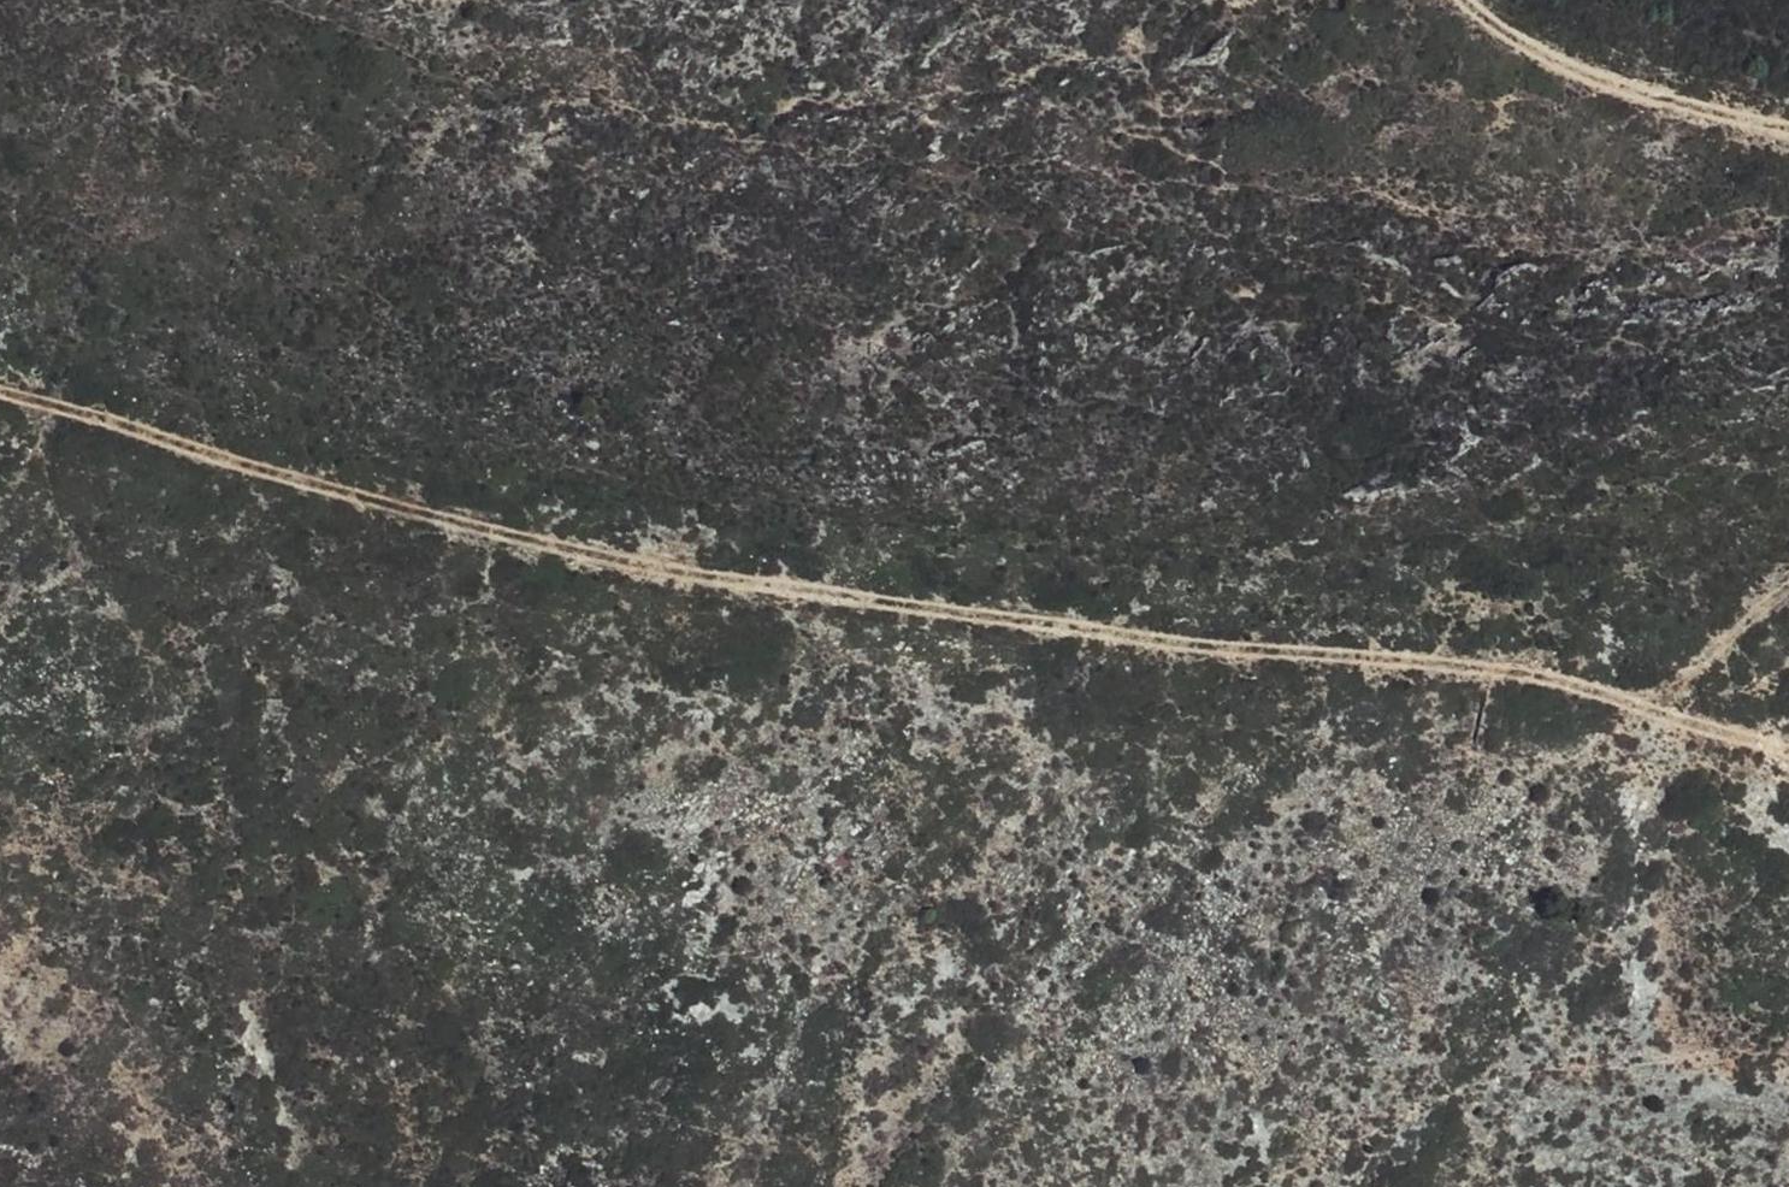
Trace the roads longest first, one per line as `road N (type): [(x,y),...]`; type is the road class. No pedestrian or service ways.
road 1 (track): [(1788,745),(1550,676),(1258,652),(551,554),(0,400)]
road 2 (track): [(1487,0),(1629,85),(1745,118),(1788,121)]
road 3 (track): [(1788,596),(1662,707)]

